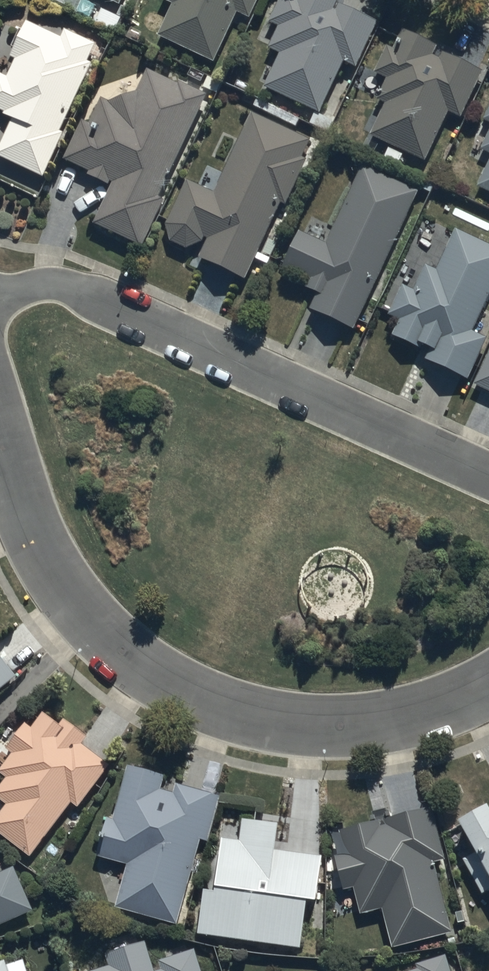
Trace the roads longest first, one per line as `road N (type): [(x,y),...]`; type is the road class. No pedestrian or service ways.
road 1 (residential): [(488,686),(384,722),(302,728),(178,693),(96,633),(64,593),(0,442)]
road 2 (residential): [(488,475),(68,289),(31,285),(0,295)]

